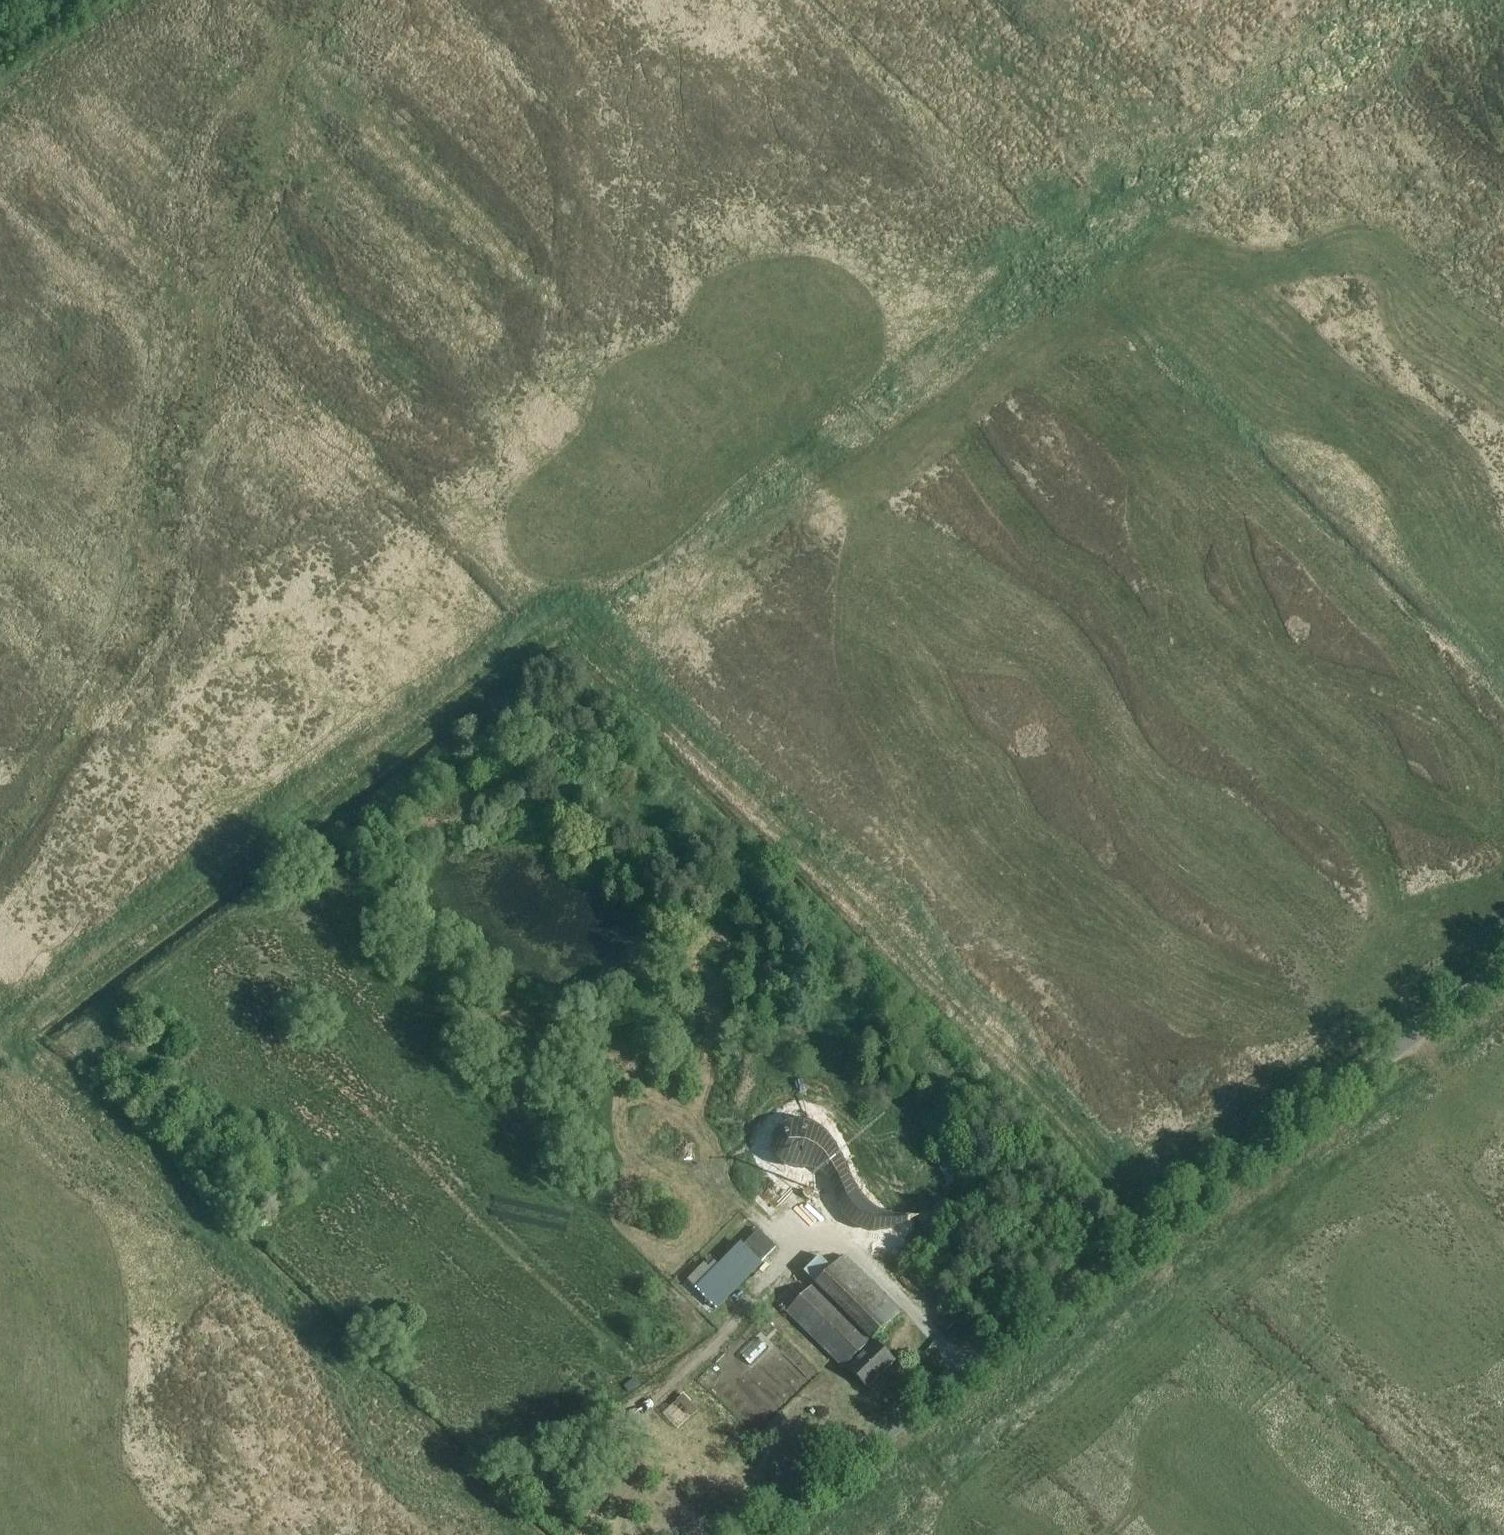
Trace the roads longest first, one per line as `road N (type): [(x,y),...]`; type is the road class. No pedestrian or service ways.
road 1 (tertiary): [(749,1534),(1503,967)]

